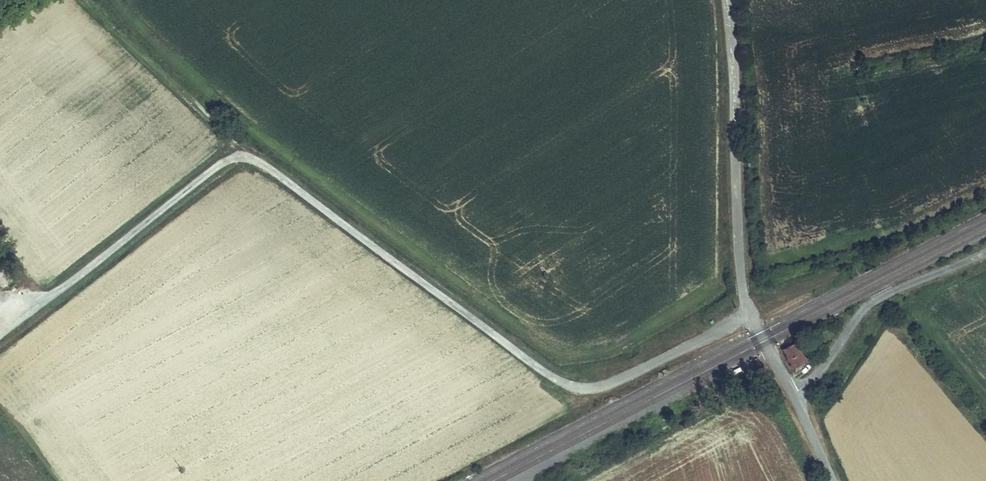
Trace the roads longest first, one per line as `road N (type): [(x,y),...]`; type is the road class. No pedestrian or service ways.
road 1 (unclassified): [(243,157),(567,385),(611,384),(751,315)]
road 2 (unclassified): [(751,315),(739,258),(728,0)]
road 3 (unclassified): [(985,253),(870,304),(793,395)]
road 4 (track): [(243,157),(76,0)]

